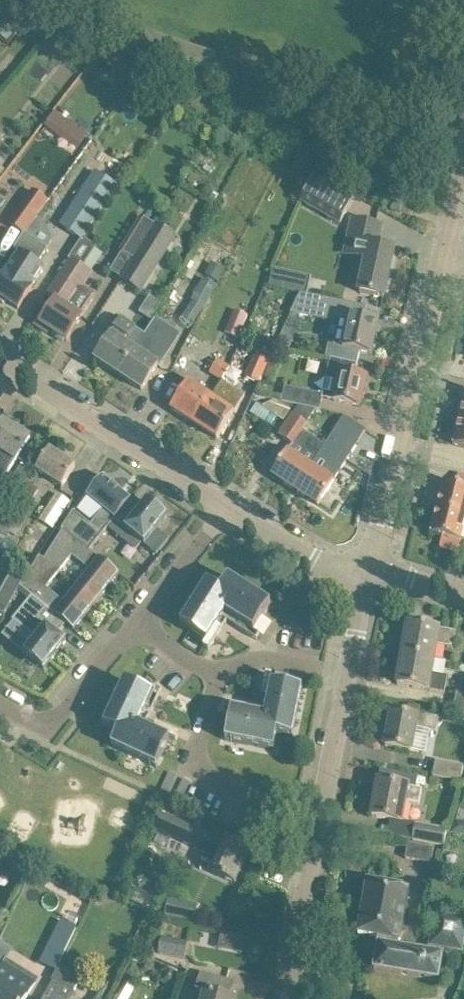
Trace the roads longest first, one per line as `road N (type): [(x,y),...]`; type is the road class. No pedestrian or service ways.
road 1 (tertiary): [(292,998),(308,861),(367,570)]
road 2 (tertiary): [(367,570),(441,243)]
road 3 (residential): [(226,507),(0,359)]
road 4 (residential): [(133,621),(48,729),(0,704)]
road 5 (residential): [(214,679),(197,736),(198,772),(267,805)]
road 6 (residential): [(367,570),(318,561),(226,507)]
road 7 (residential): [(226,507),(133,621)]

